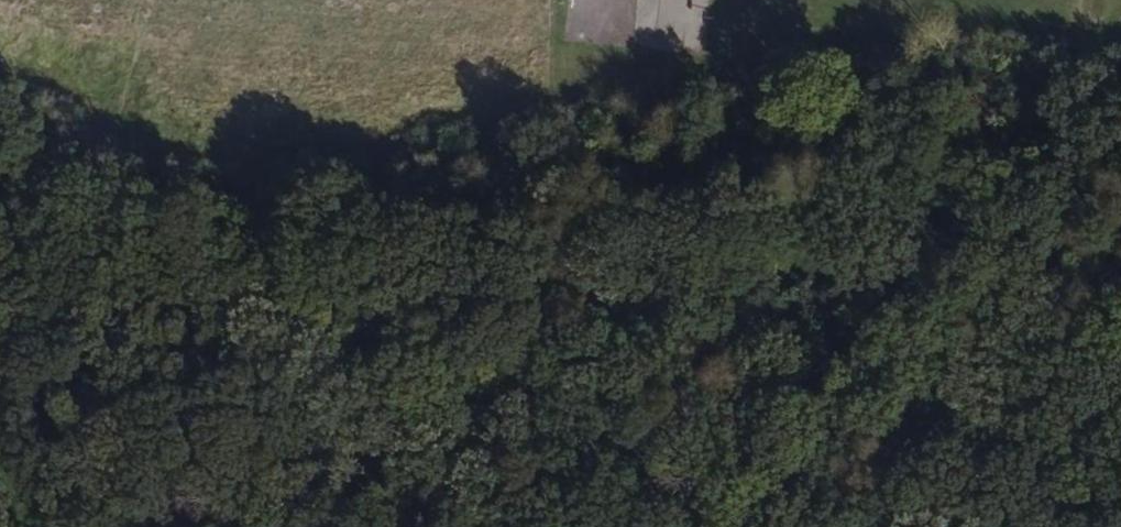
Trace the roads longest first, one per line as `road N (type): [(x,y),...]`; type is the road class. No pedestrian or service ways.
road 1 (track): [(1088,526),(606,373),(122,252),(0,260)]

